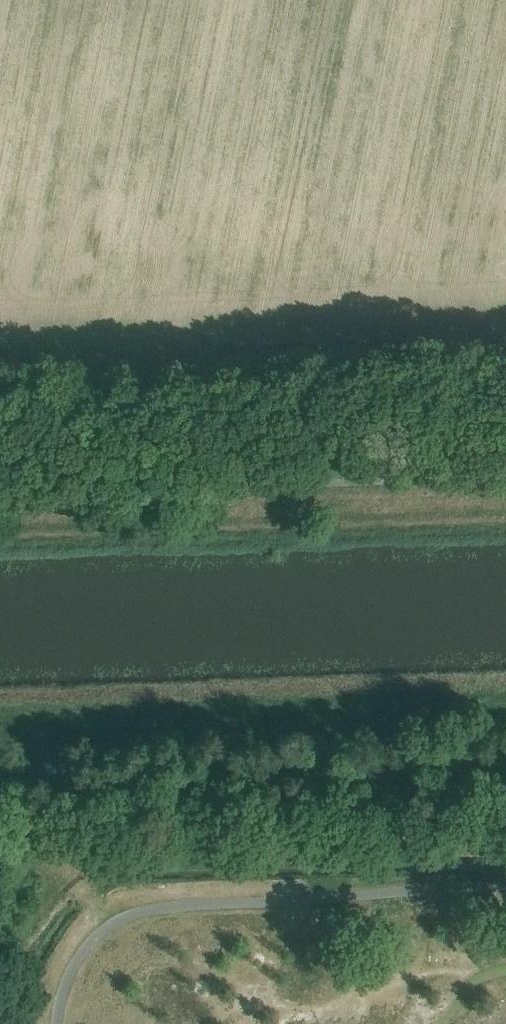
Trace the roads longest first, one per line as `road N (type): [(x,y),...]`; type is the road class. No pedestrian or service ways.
road 1 (track): [(0,784),(505,764)]

